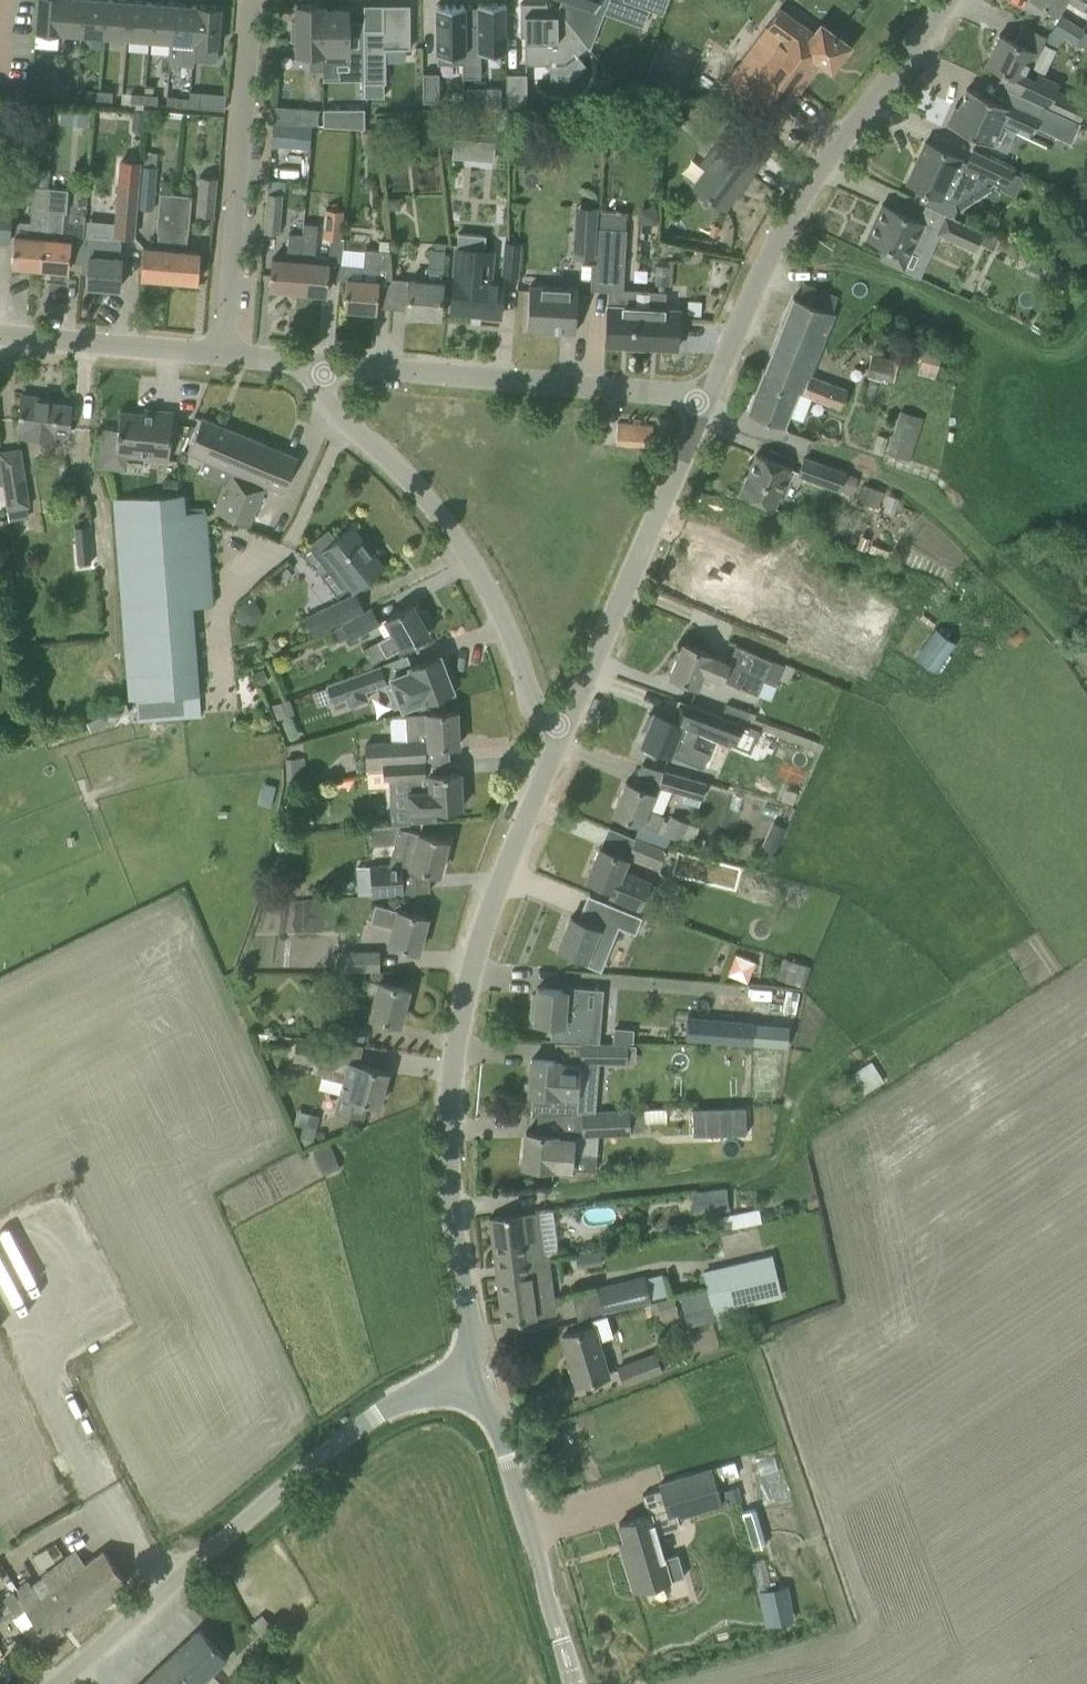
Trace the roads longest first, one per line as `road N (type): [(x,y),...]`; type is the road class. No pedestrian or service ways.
road 1 (unclassified): [(461,1385),(471,1353),(452,1211),(453,1049),(497,883),(563,730)]
road 2 (unclassified): [(56,1683),(363,1421),(461,1385)]
road 3 (residential): [(697,403),(762,270),(954,0)]
road 4 (unclassified): [(563,730),(529,709),(516,648),(443,521),(384,452),(338,417),(326,398),(328,366)]
road 5 (residential): [(697,403),(328,366)]
road 6 (residential): [(225,357),(252,0)]
road 7 (unclassified): [(563,730),(697,403)]
road 8 (unclassified): [(575,1683),(503,1443),(488,1408),(461,1385)]
road 9 (residential): [(225,357),(0,336)]

